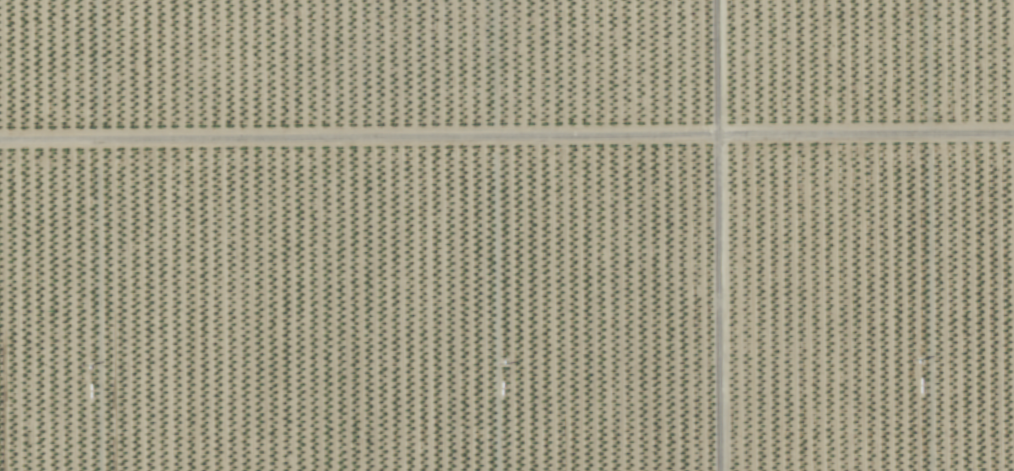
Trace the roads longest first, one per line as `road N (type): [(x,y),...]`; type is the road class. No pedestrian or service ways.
road 1 (residential): [(719,470),(715,0)]

